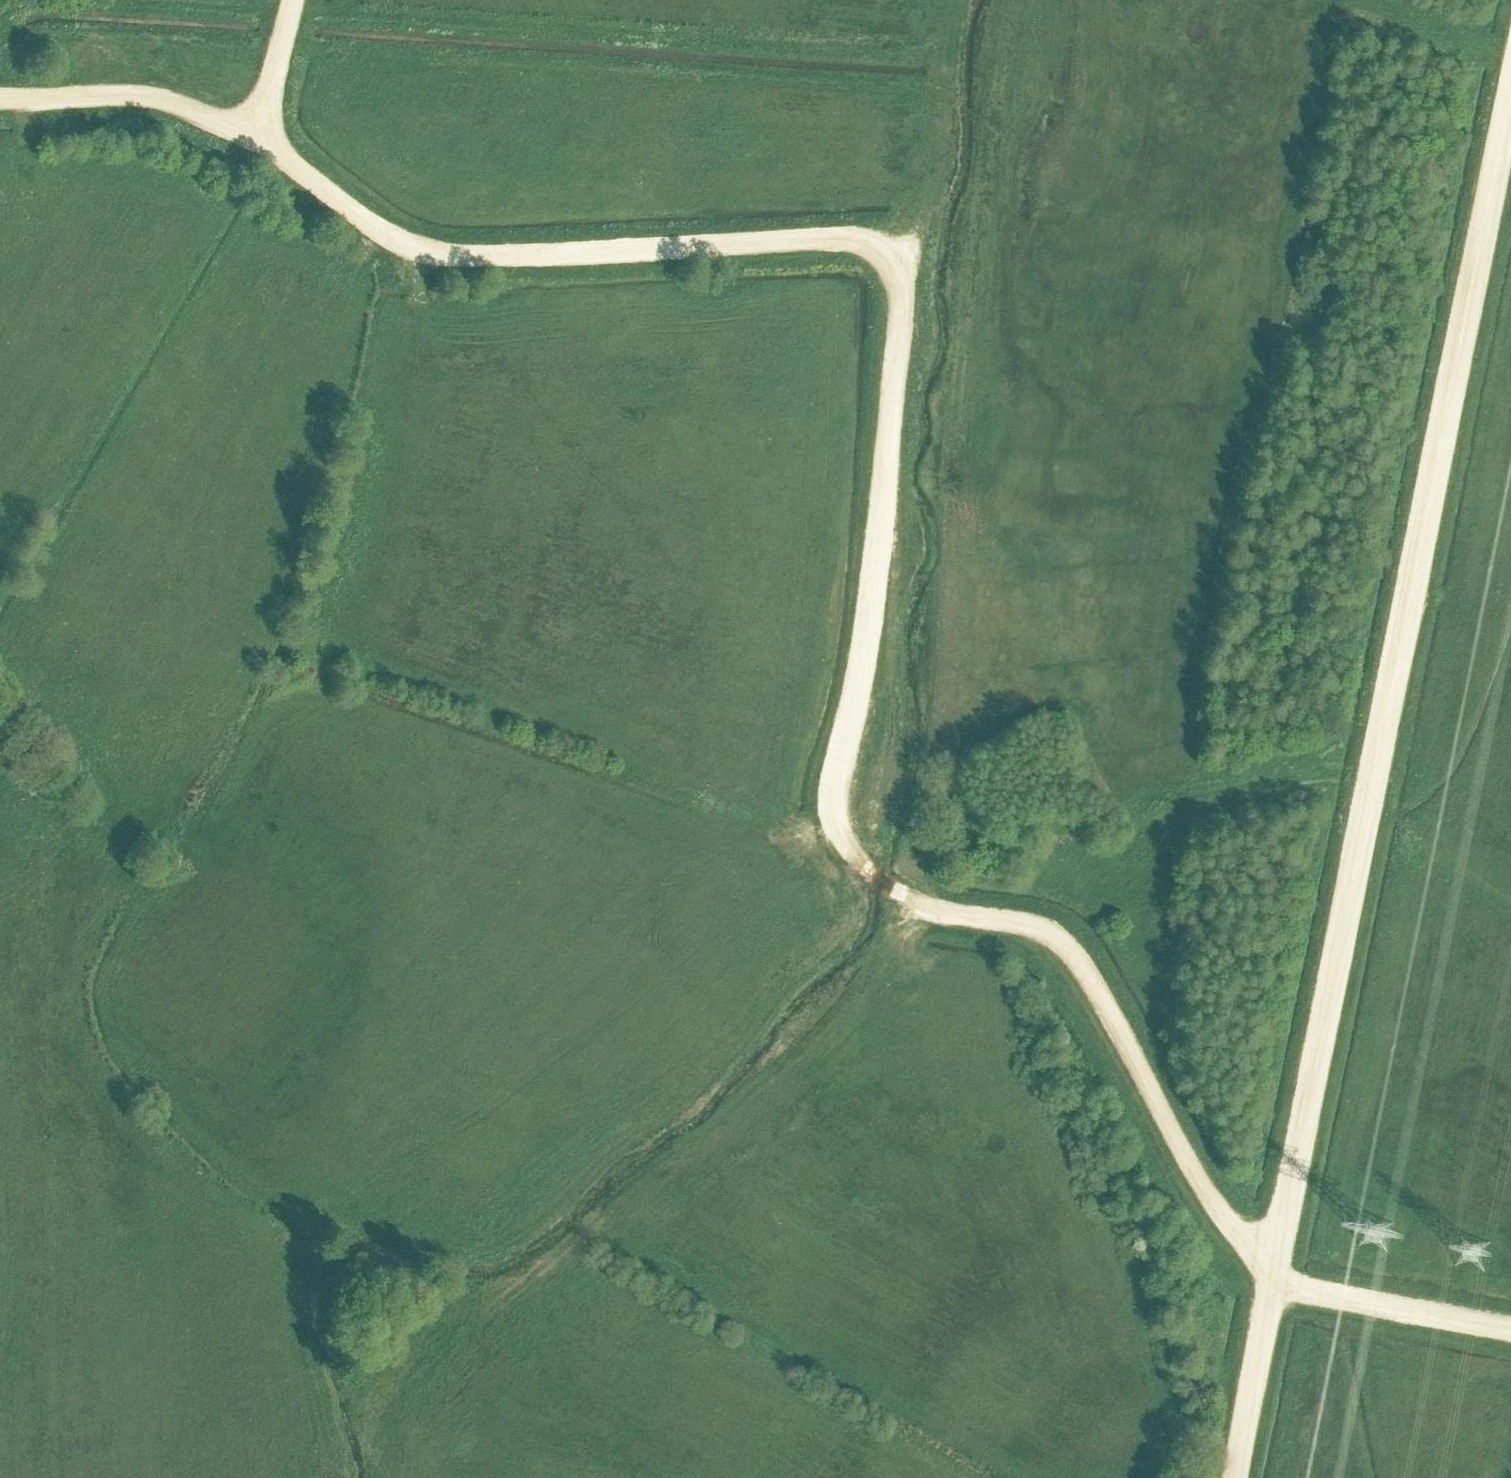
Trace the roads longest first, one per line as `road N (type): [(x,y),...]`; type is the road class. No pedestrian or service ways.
road 1 (track): [(0,100),(136,98),(258,135),(368,225),(422,252),(464,257),(835,239),(880,250),(891,260),(901,300),(874,609),(837,802),(848,844),(910,900),(1032,926),(1066,945),(1094,983),(1205,1192),(1245,1237),(1279,1252)]
road 2 (track): [(1510,1329),(1273,1285)]
road 3 (track): [(258,135),(291,0)]

